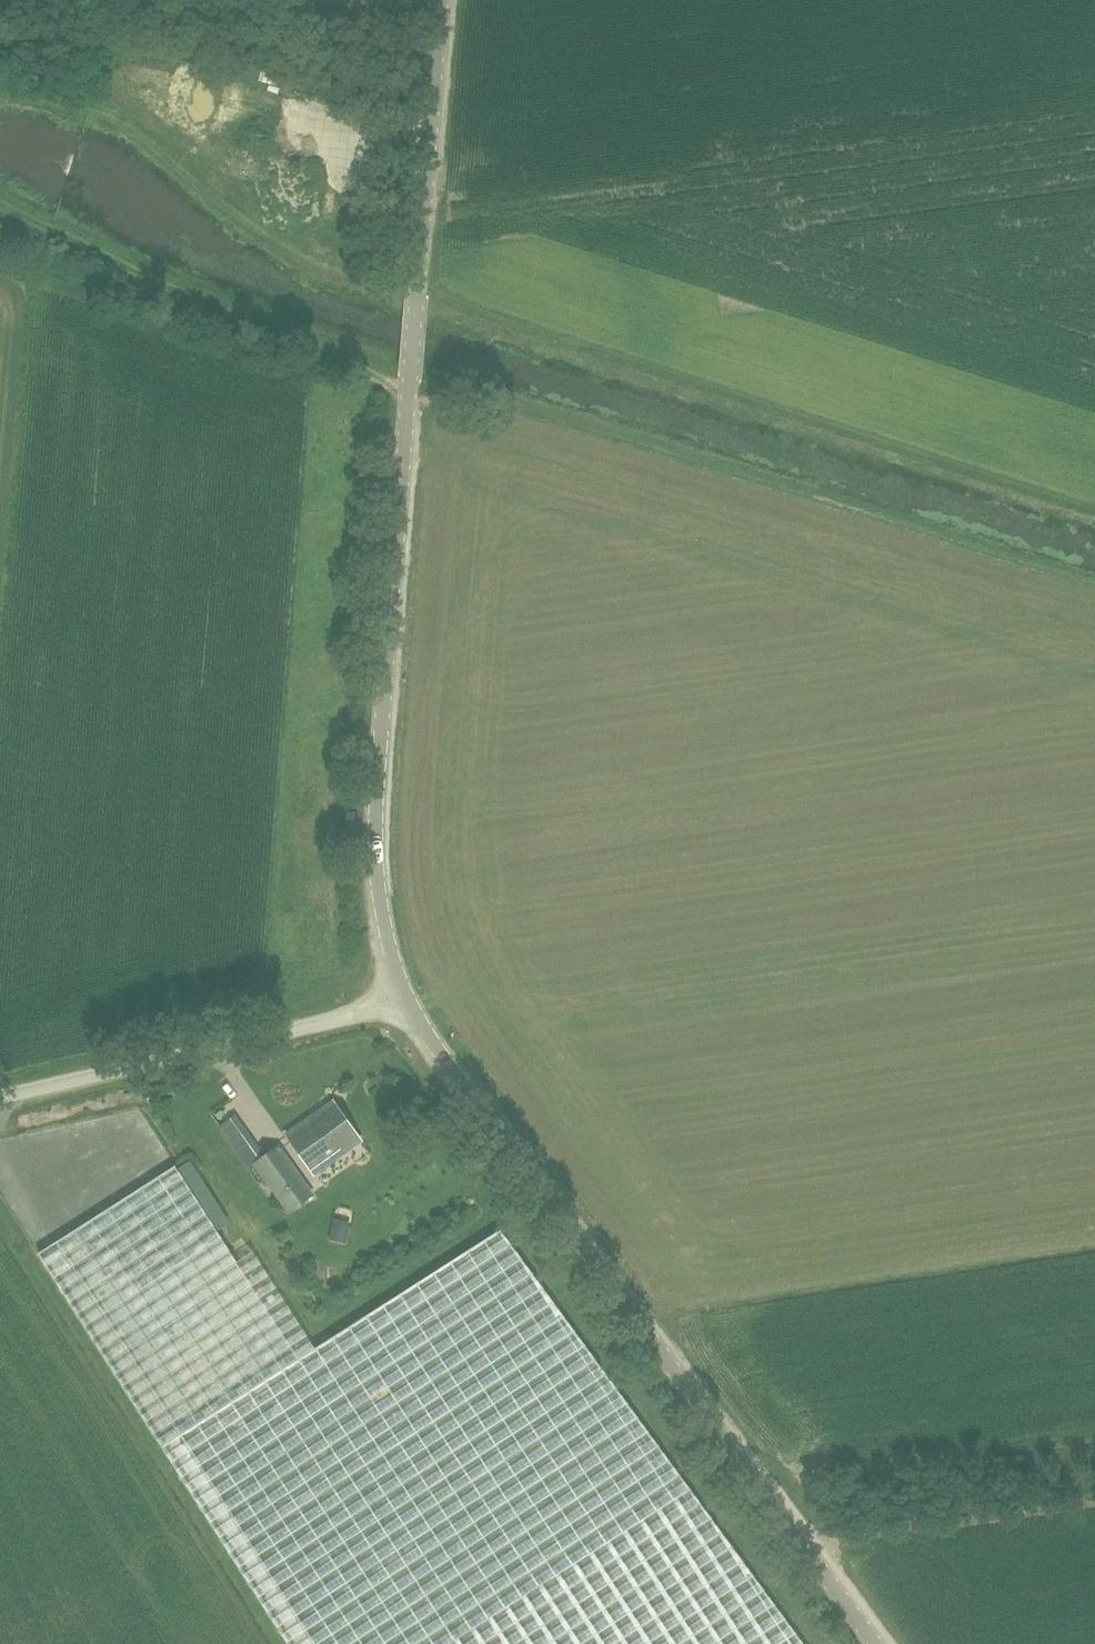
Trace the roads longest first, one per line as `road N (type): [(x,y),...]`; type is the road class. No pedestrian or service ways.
road 1 (unclassified): [(406,993),(379,914),(375,833),(442,0)]
road 2 (unclassified): [(875,1643),(431,1041),(406,993)]
road 3 (unclassified): [(0,1096),(406,993)]

